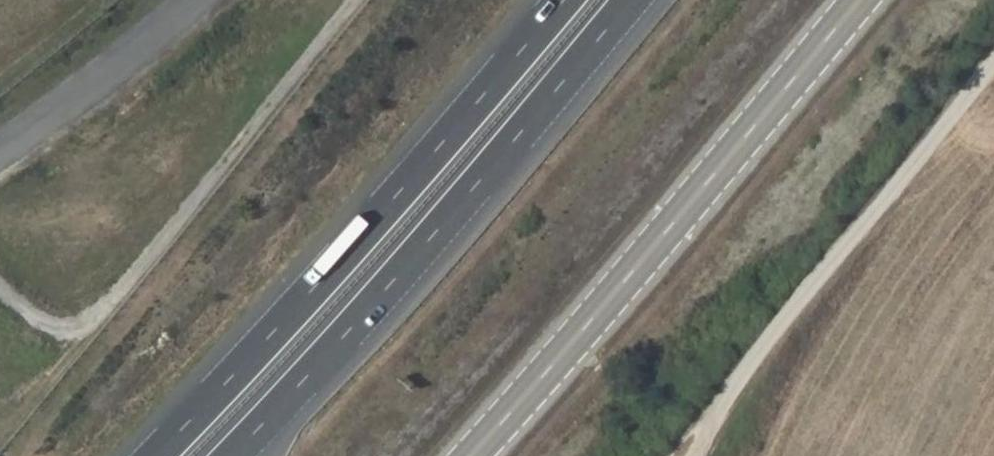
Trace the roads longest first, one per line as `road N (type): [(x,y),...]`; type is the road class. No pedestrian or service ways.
road 1 (motorway): [(563,0),(361,236),(154,455)]
road 2 (motorway): [(232,455),(396,279),(632,0)]
road 3 (secondary): [(860,0),(470,455)]
road 4 (unclassified): [(681,455),(768,338),(993,68)]

